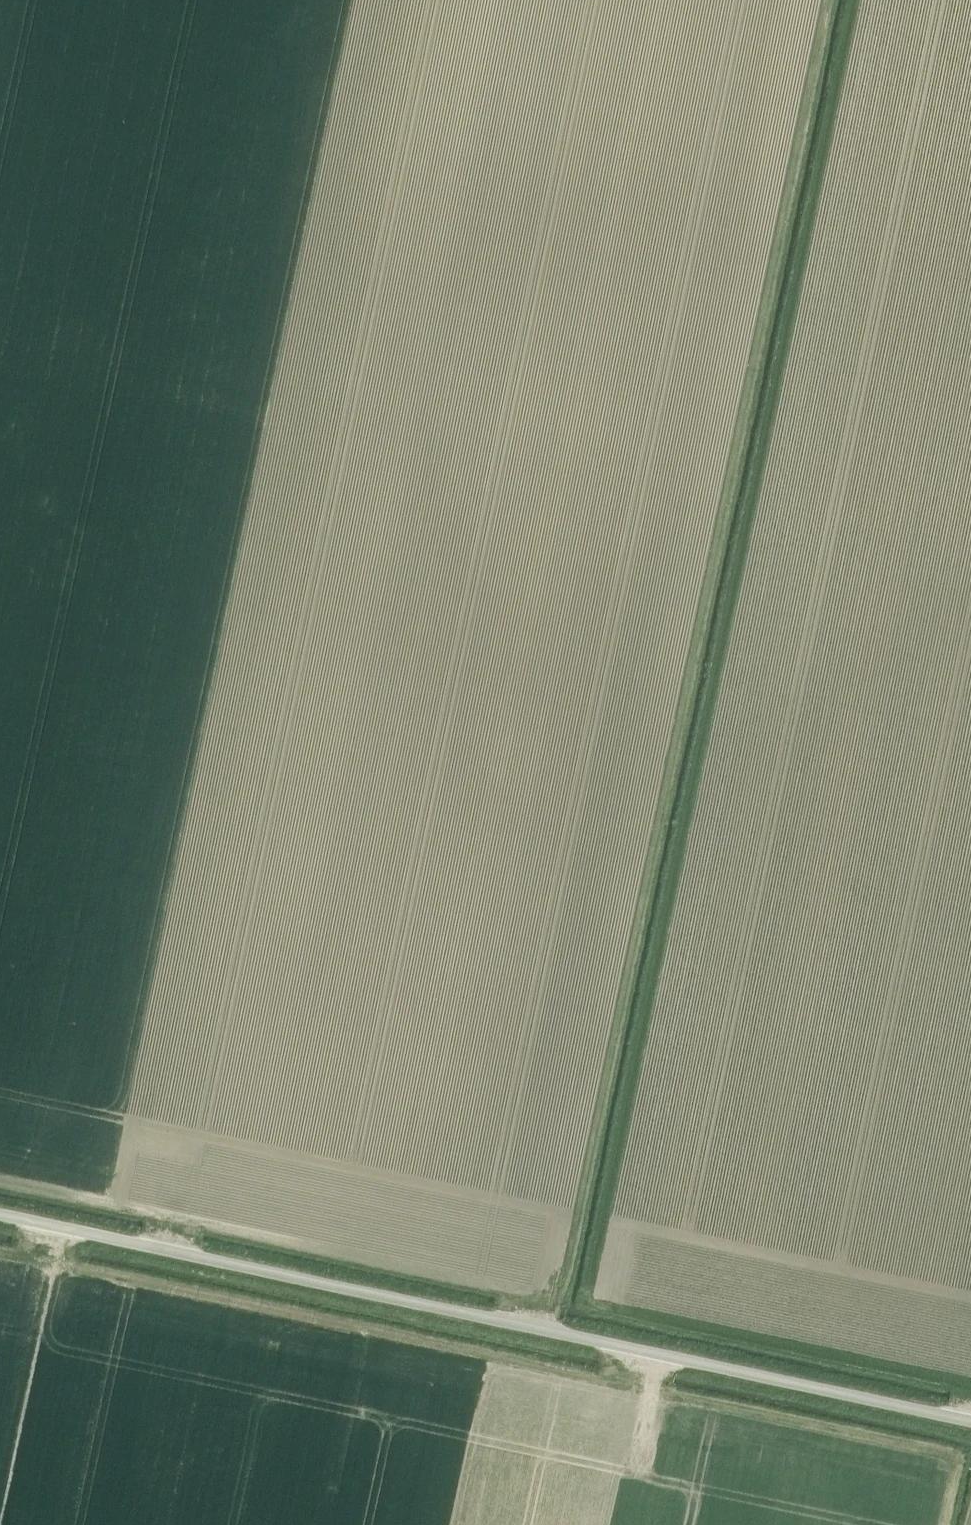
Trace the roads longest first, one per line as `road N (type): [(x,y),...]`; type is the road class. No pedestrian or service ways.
road 1 (unclassified): [(970,1421),(0,1216)]
road 2 (track): [(0,1506),(60,1228)]

